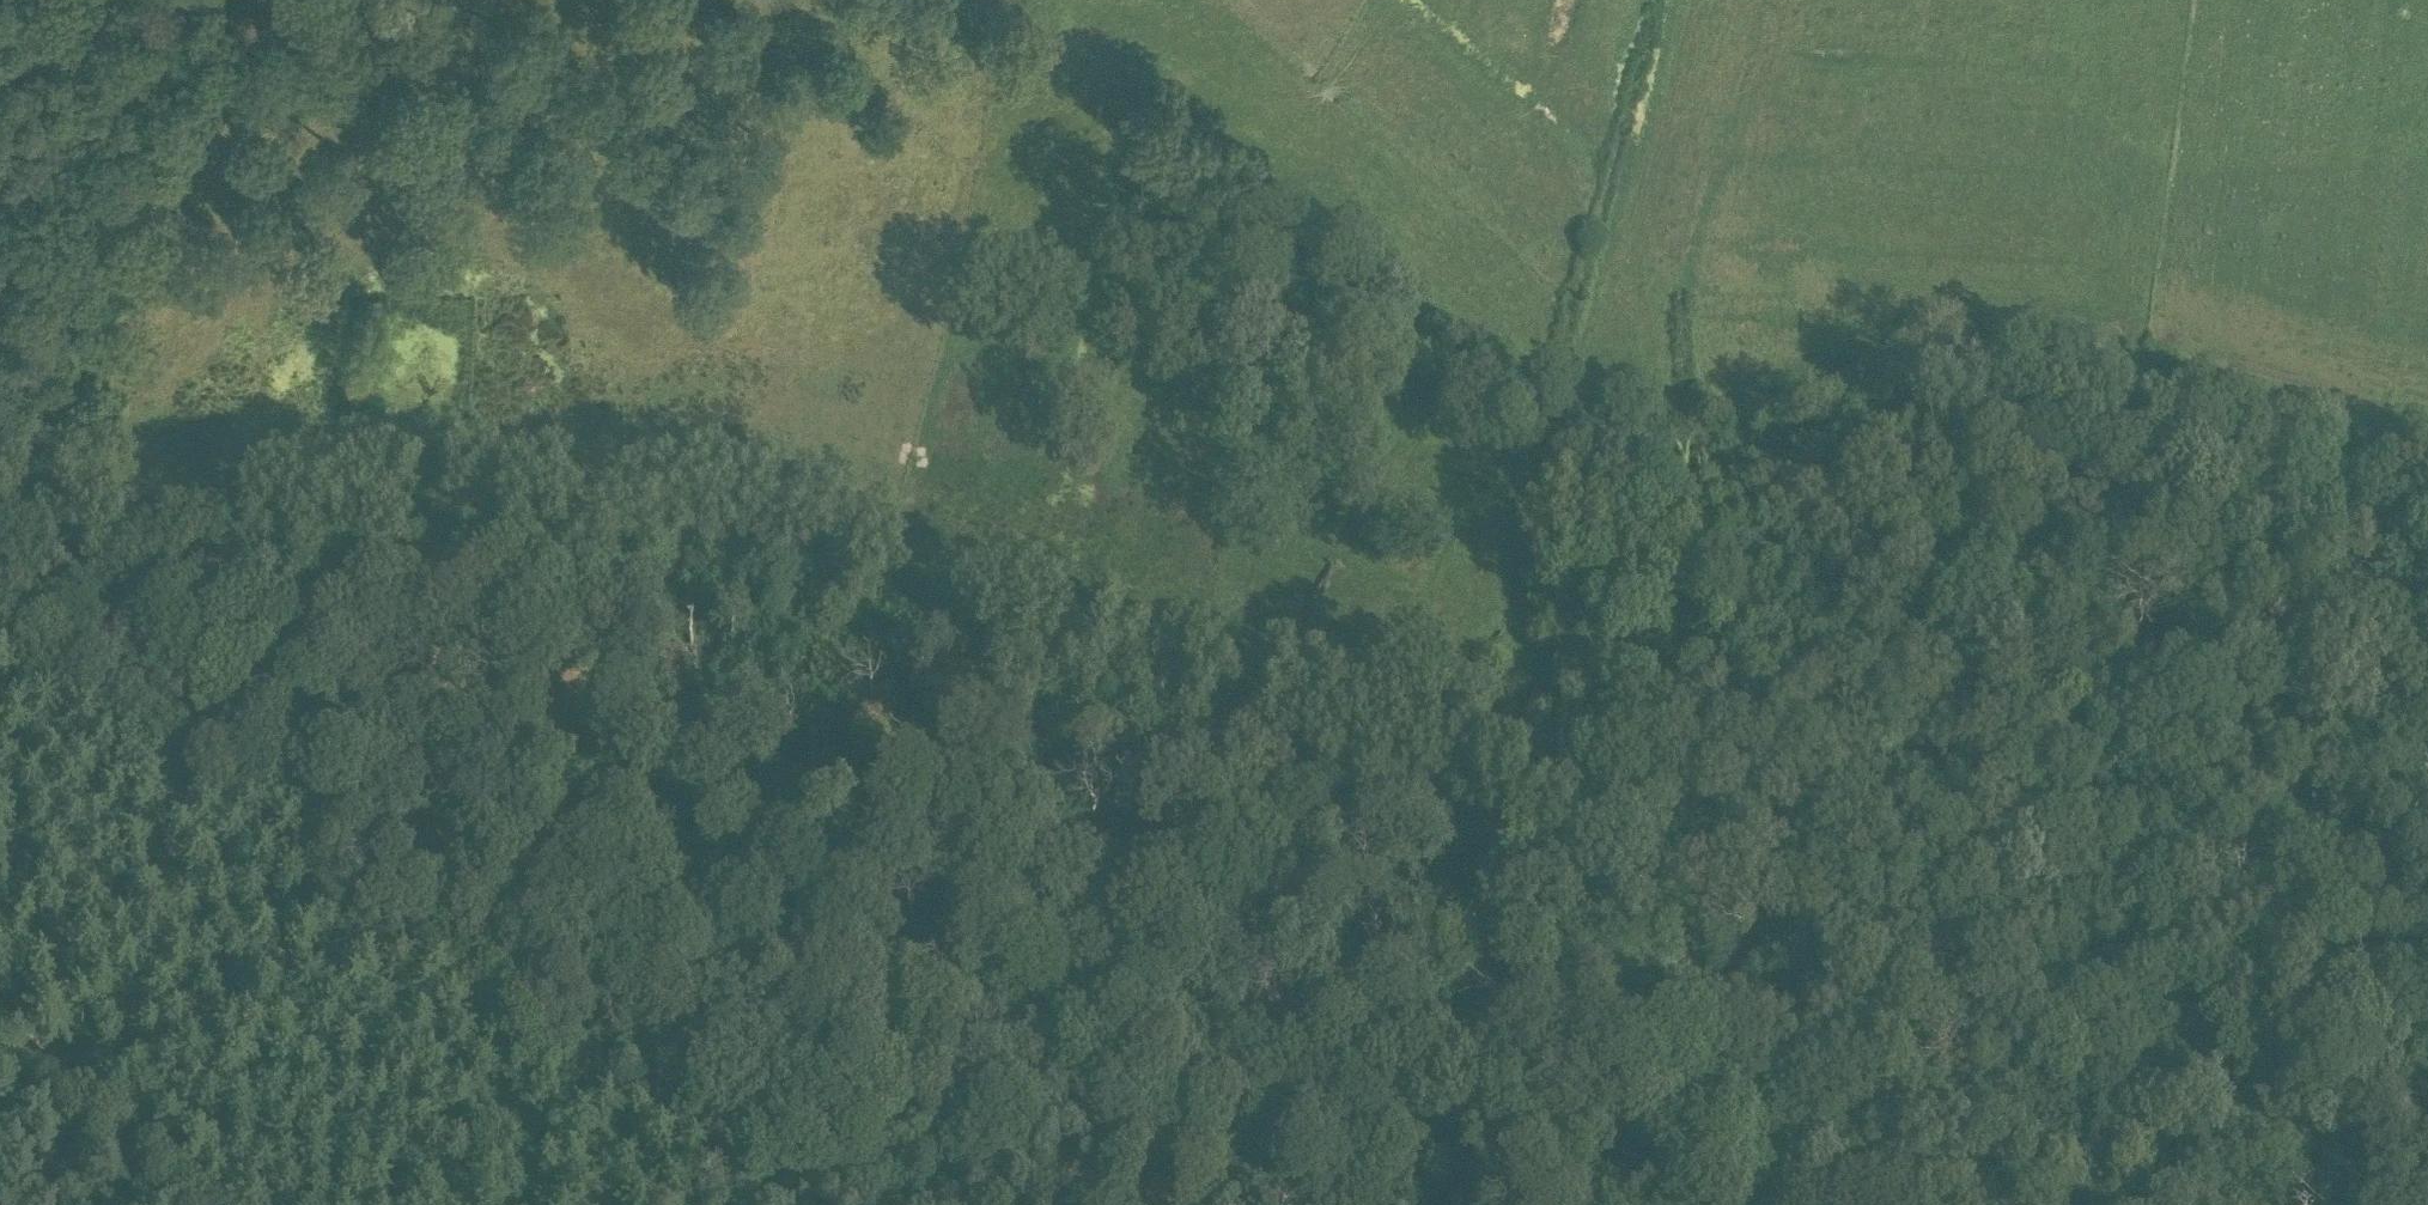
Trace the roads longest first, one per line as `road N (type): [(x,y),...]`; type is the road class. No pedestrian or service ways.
road 1 (track): [(185,1204),(0,1022)]

